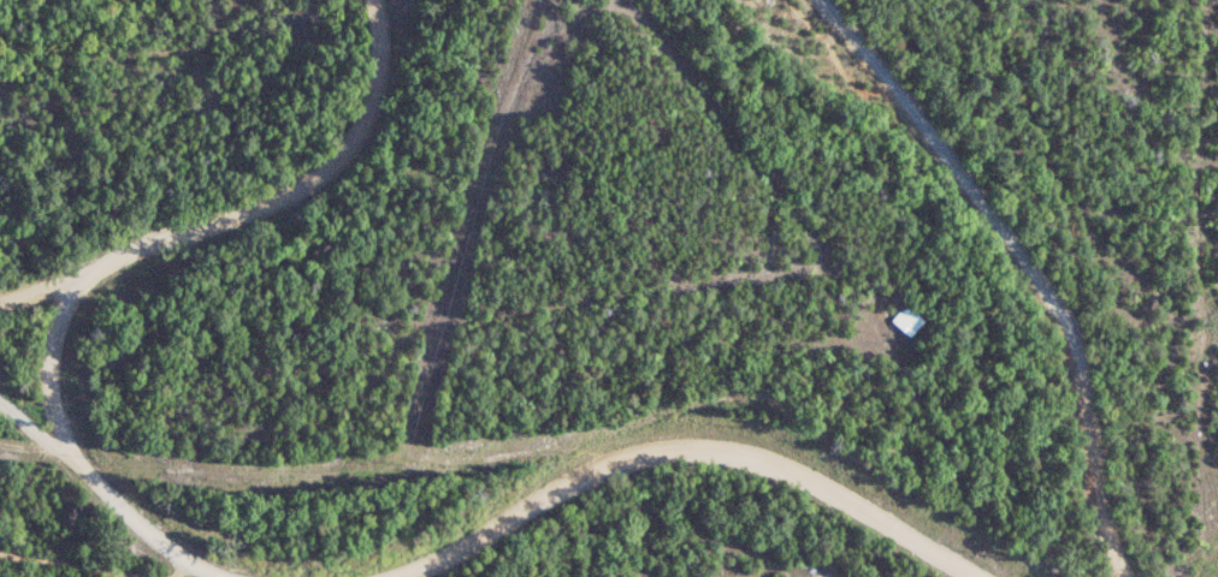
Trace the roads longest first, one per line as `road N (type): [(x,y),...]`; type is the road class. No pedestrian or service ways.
road 1 (residential): [(1124,576),(1101,511),(1074,349),(1057,311),(820,0)]
road 2 (residential): [(981,576),(788,468),(711,448),(632,458),(577,480),(401,576)]
road 3 (residential): [(368,0),(373,84),(338,155),(309,182),(276,202),(0,302)]
road 4 (residential): [(221,576),(171,548),(65,445),(0,400)]
road 5 (residential): [(65,445),(51,362),(81,273)]

